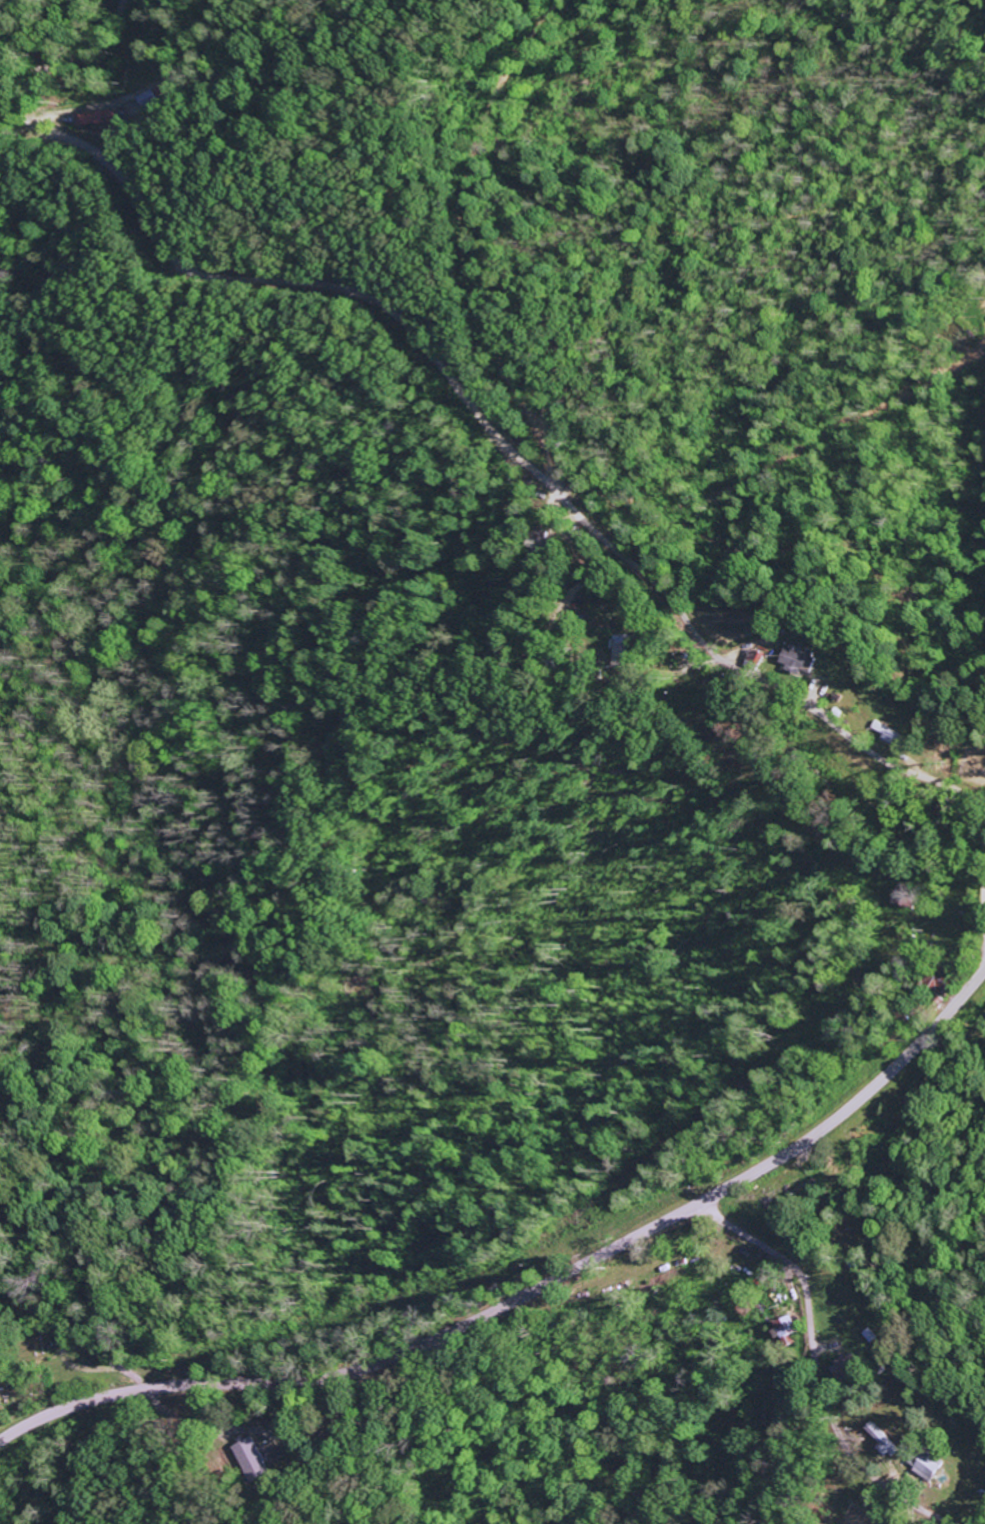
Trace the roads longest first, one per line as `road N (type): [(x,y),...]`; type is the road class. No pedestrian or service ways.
road 1 (residential): [(984,970),(981,838),(963,796),(883,762),(816,712),(725,663),(498,440),(425,340),(383,300),(330,278),(174,262),(132,190),(88,148),(51,124),(0,121)]
road 2 (tertiary): [(0,1442),(44,1418),(120,1396),(331,1377),(538,1288),(813,1135),(895,1066),(984,970)]
road 3 (track): [(952,1523),(906,1503),(856,1465),(816,1394),(797,1277),(693,1206)]
road 4 (residential): [(0,87),(66,62),(103,28),(117,0)]

